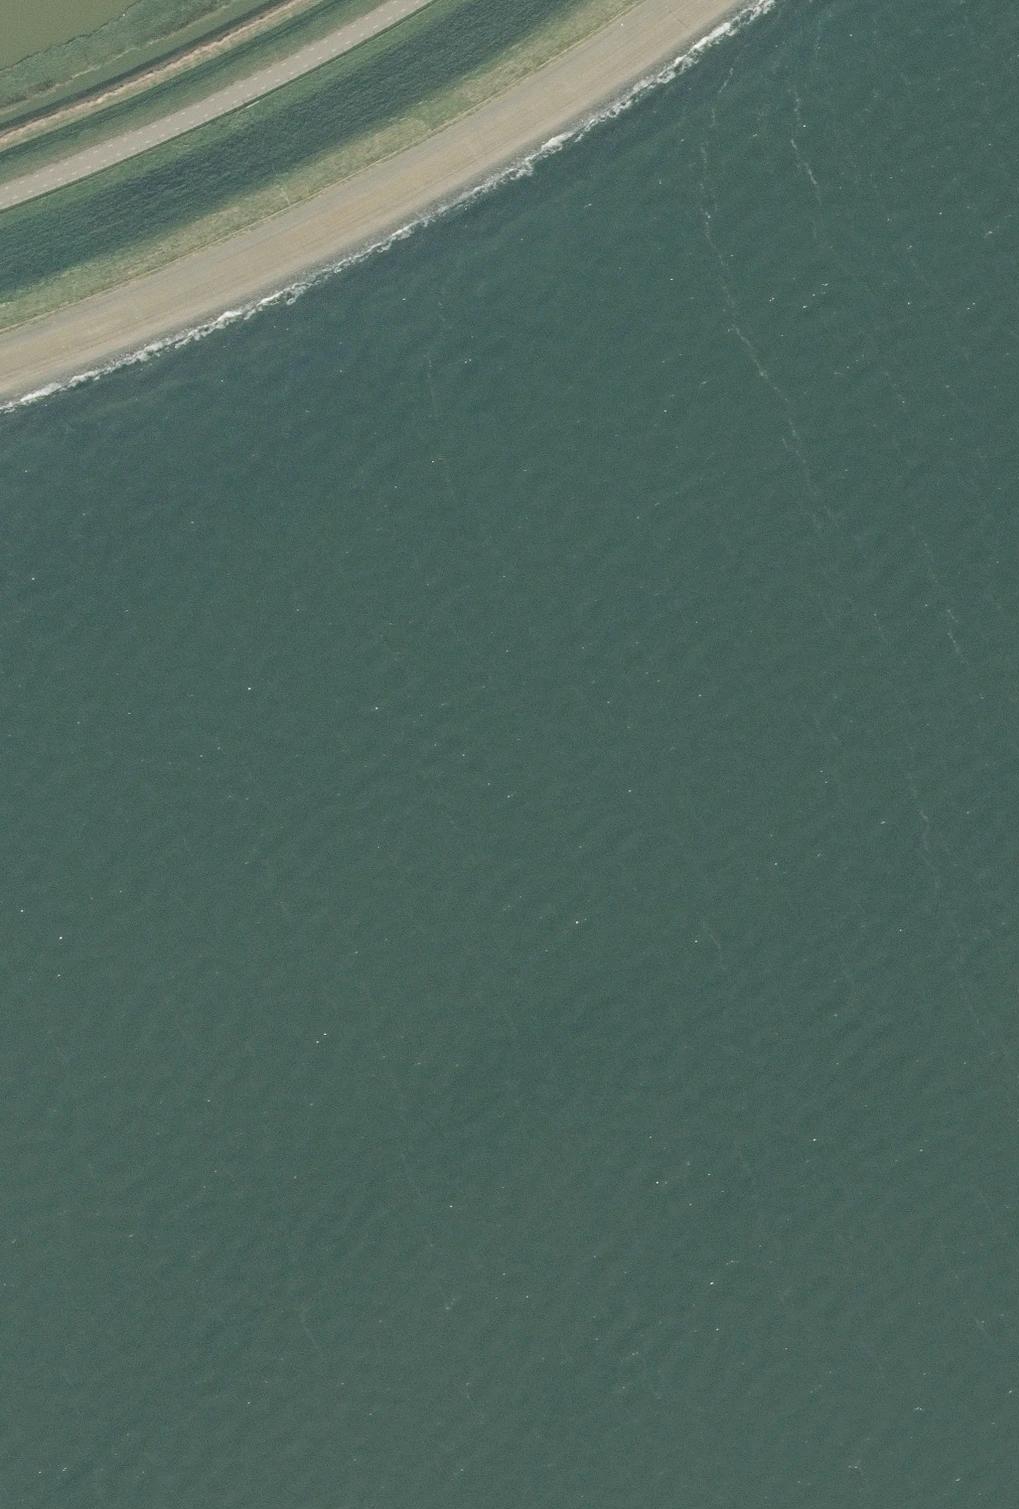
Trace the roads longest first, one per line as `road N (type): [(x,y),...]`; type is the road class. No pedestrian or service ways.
road 1 (tertiary): [(0,197),(189,119),(411,0)]

